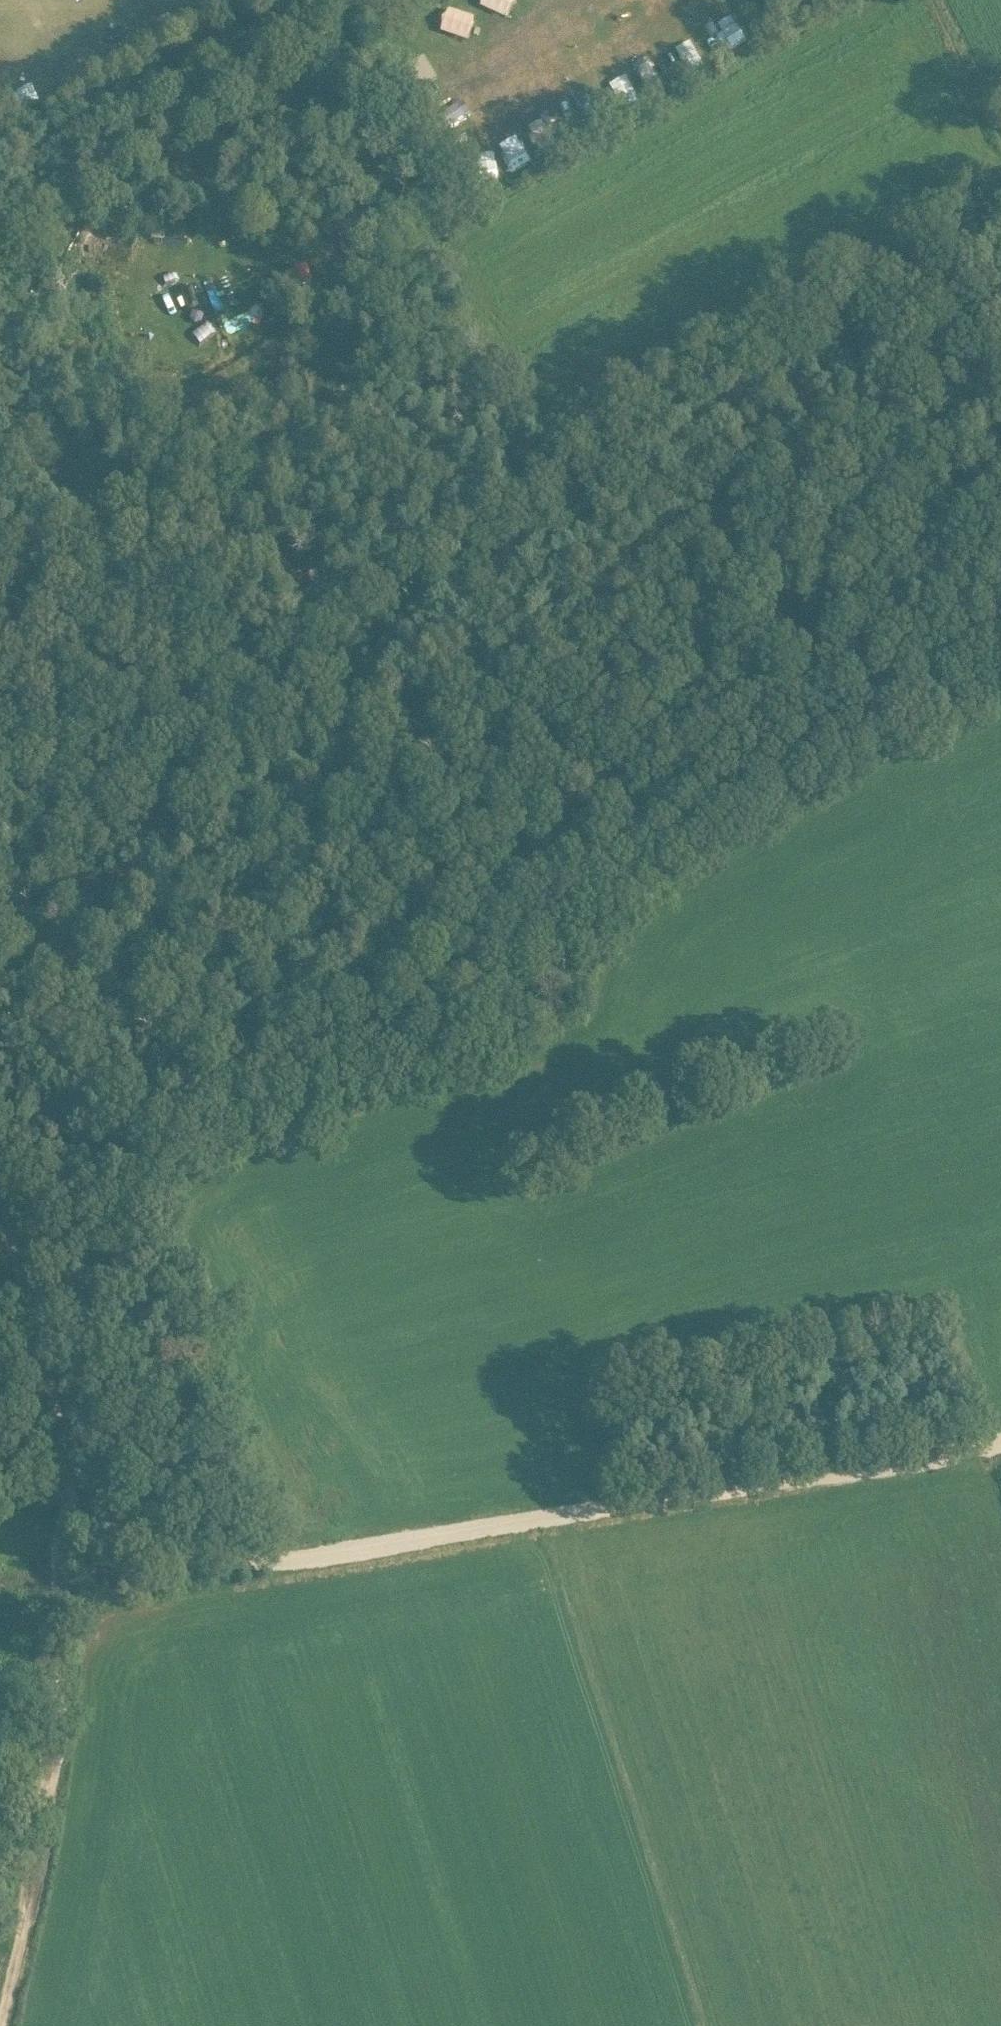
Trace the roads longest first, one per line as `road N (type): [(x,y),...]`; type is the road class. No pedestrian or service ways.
road 1 (track): [(65,1484),(119,1529),(239,1560),(375,1549),(1000,1443)]
road 2 (unclassified): [(0,194),(353,0)]
road 3 (track): [(54,1750),(7,2025)]
road 4 (track): [(0,1219),(56,1401),(65,1484)]
road 5 (track): [(65,1484),(54,1750)]

